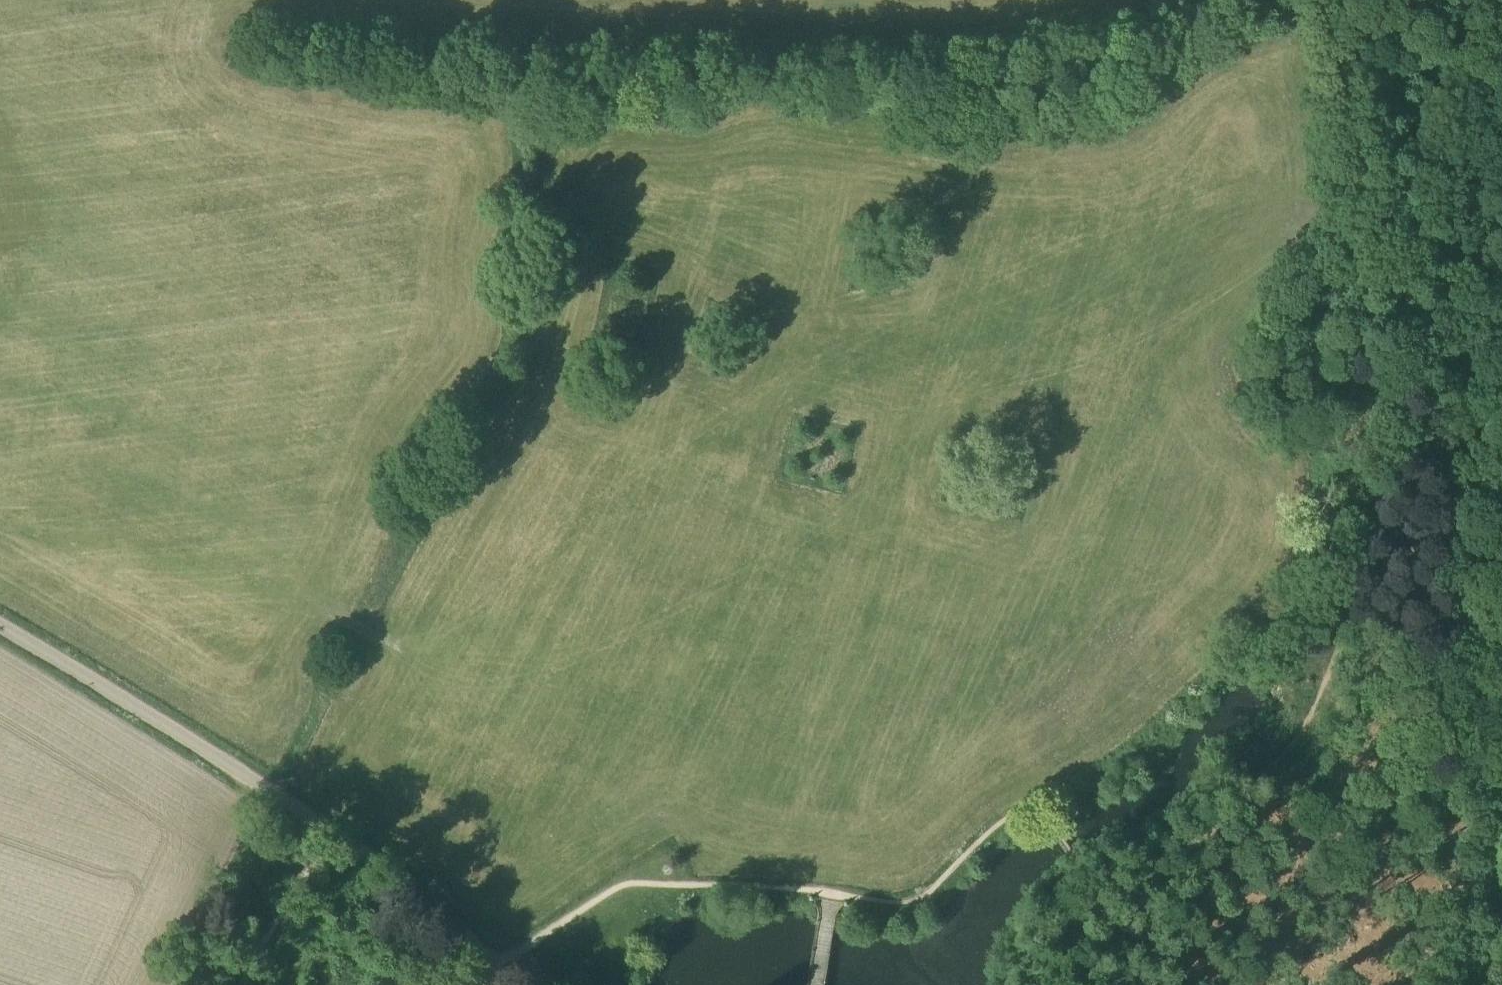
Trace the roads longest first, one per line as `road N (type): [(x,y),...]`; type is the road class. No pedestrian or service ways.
road 1 (unclassified): [(1480,984),(1501,876),(1500,828),(1437,695),(1453,522),(1441,430),(1344,0)]
road 2 (unclassified): [(492,984),(449,919),(406,882),(0,626)]

